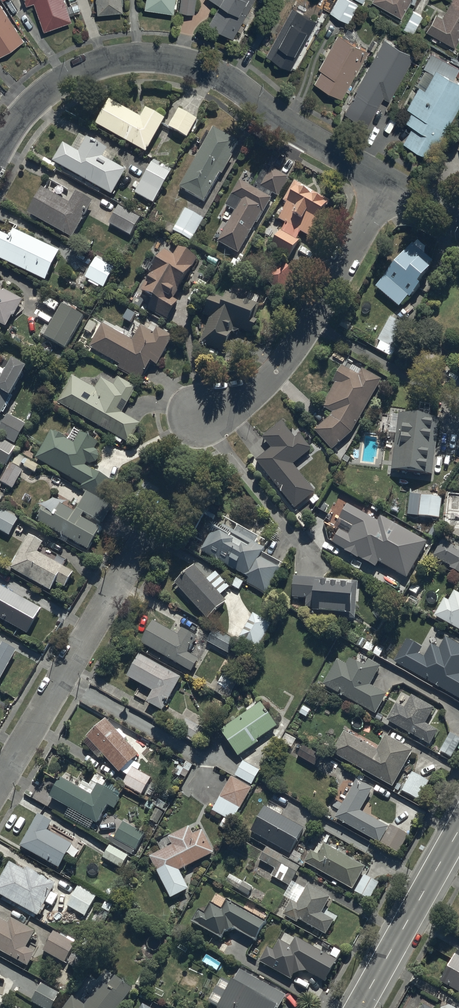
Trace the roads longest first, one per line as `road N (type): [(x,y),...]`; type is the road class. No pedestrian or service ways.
road 1 (residential): [(386,182),(209,70),(126,59),(39,93),(0,148)]
road 2 (residential): [(386,182),(301,341),(245,400),(197,419)]
road 3 (residential): [(0,780),(137,550)]
road 4 (tertiary): [(458,824),(356,1007)]

